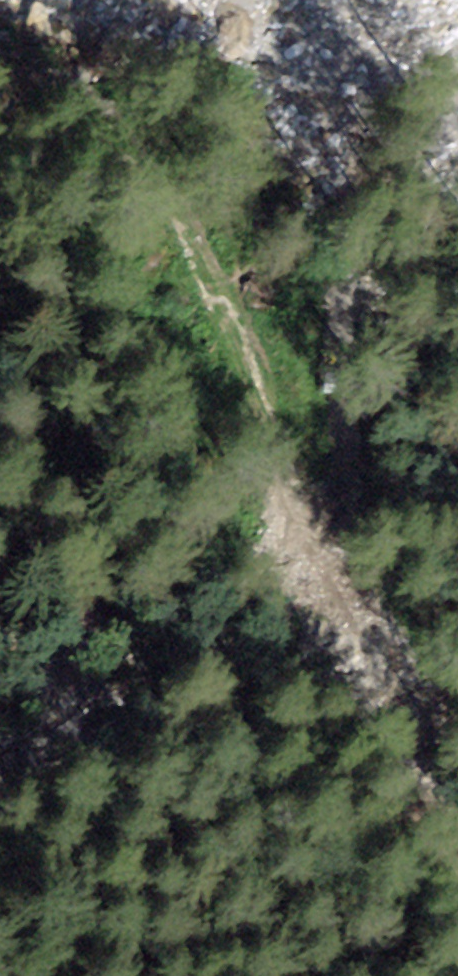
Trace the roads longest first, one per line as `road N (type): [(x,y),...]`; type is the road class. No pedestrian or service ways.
road 1 (track): [(351,0),(335,94),(357,576),(381,667),(457,859)]
road 2 (track): [(0,66),(72,82),(94,99),(197,246),(237,333),(316,592),(335,623),(373,636)]

